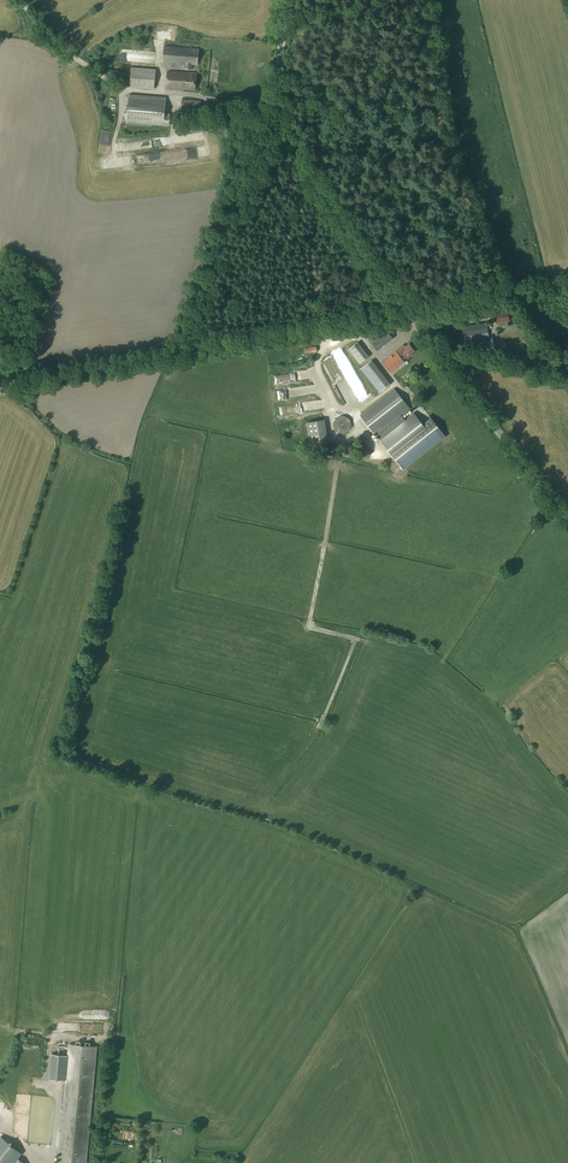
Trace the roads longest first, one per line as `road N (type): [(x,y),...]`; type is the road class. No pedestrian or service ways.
road 1 (unclassified): [(0,385),(407,311)]
road 2 (tertiary): [(407,311),(329,200),(281,111),(289,0)]
road 3 (track): [(22,0),(34,25),(122,90),(203,97),(285,120)]
road 4 (tertiary): [(567,521),(407,311)]
road 5 (unclassified): [(407,311),(567,283)]

